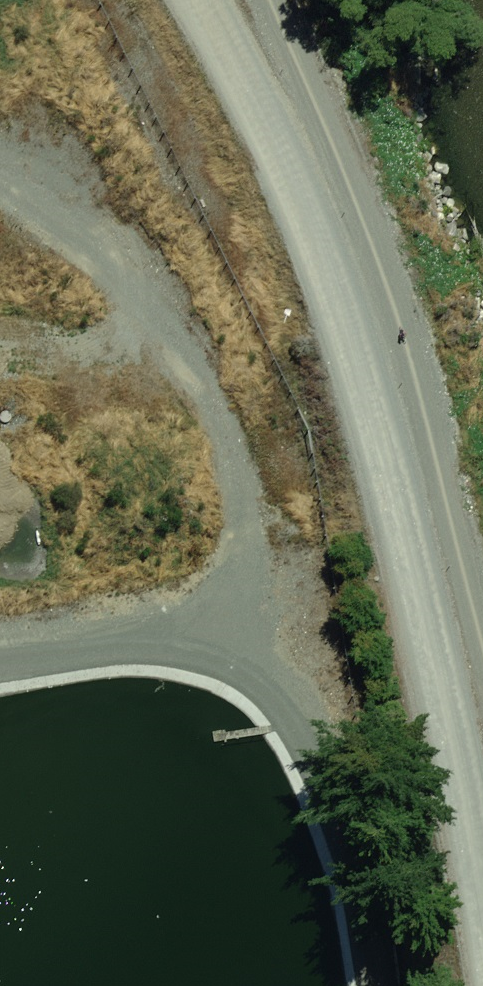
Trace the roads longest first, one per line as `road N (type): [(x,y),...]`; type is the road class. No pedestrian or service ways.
road 1 (track): [(198,0),(238,116),(352,354),(482,924)]
road 2 (track): [(345,985),(251,629),(0,661)]
road 3 (track): [(112,274),(251,629)]
road 4 (track): [(0,209),(112,274)]

